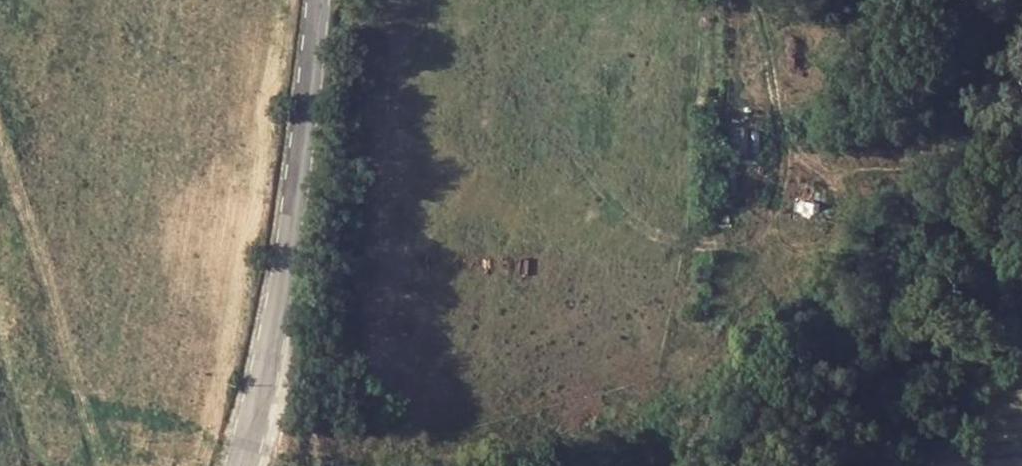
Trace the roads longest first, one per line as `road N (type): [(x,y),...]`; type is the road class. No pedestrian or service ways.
road 1 (tertiary): [(242,465),(276,345),(319,0)]

